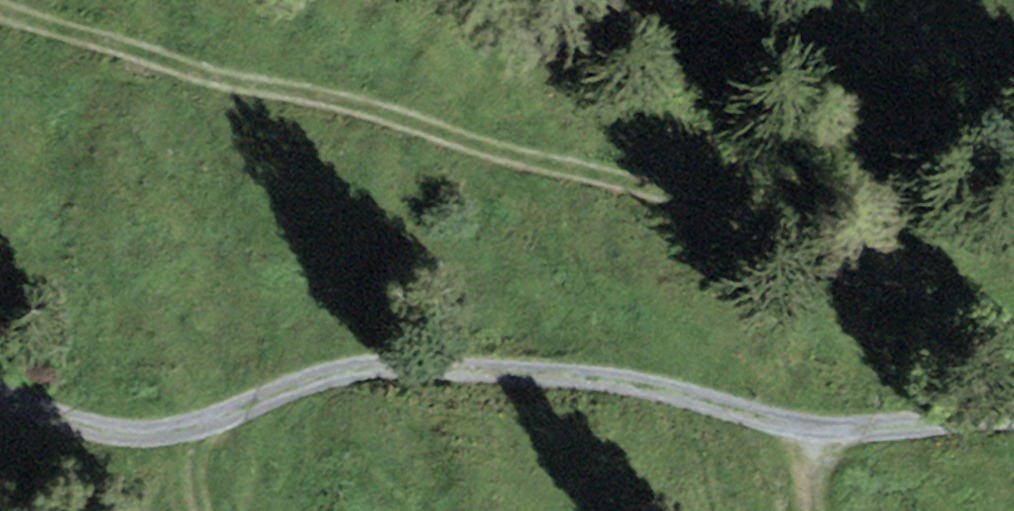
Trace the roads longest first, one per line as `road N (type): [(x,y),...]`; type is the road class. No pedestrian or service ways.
road 1 (track): [(1013,336),(930,309),(657,186),(0,10)]
road 2 (track): [(0,396),(99,428),(174,432),(375,363),(832,420),(1013,428)]

